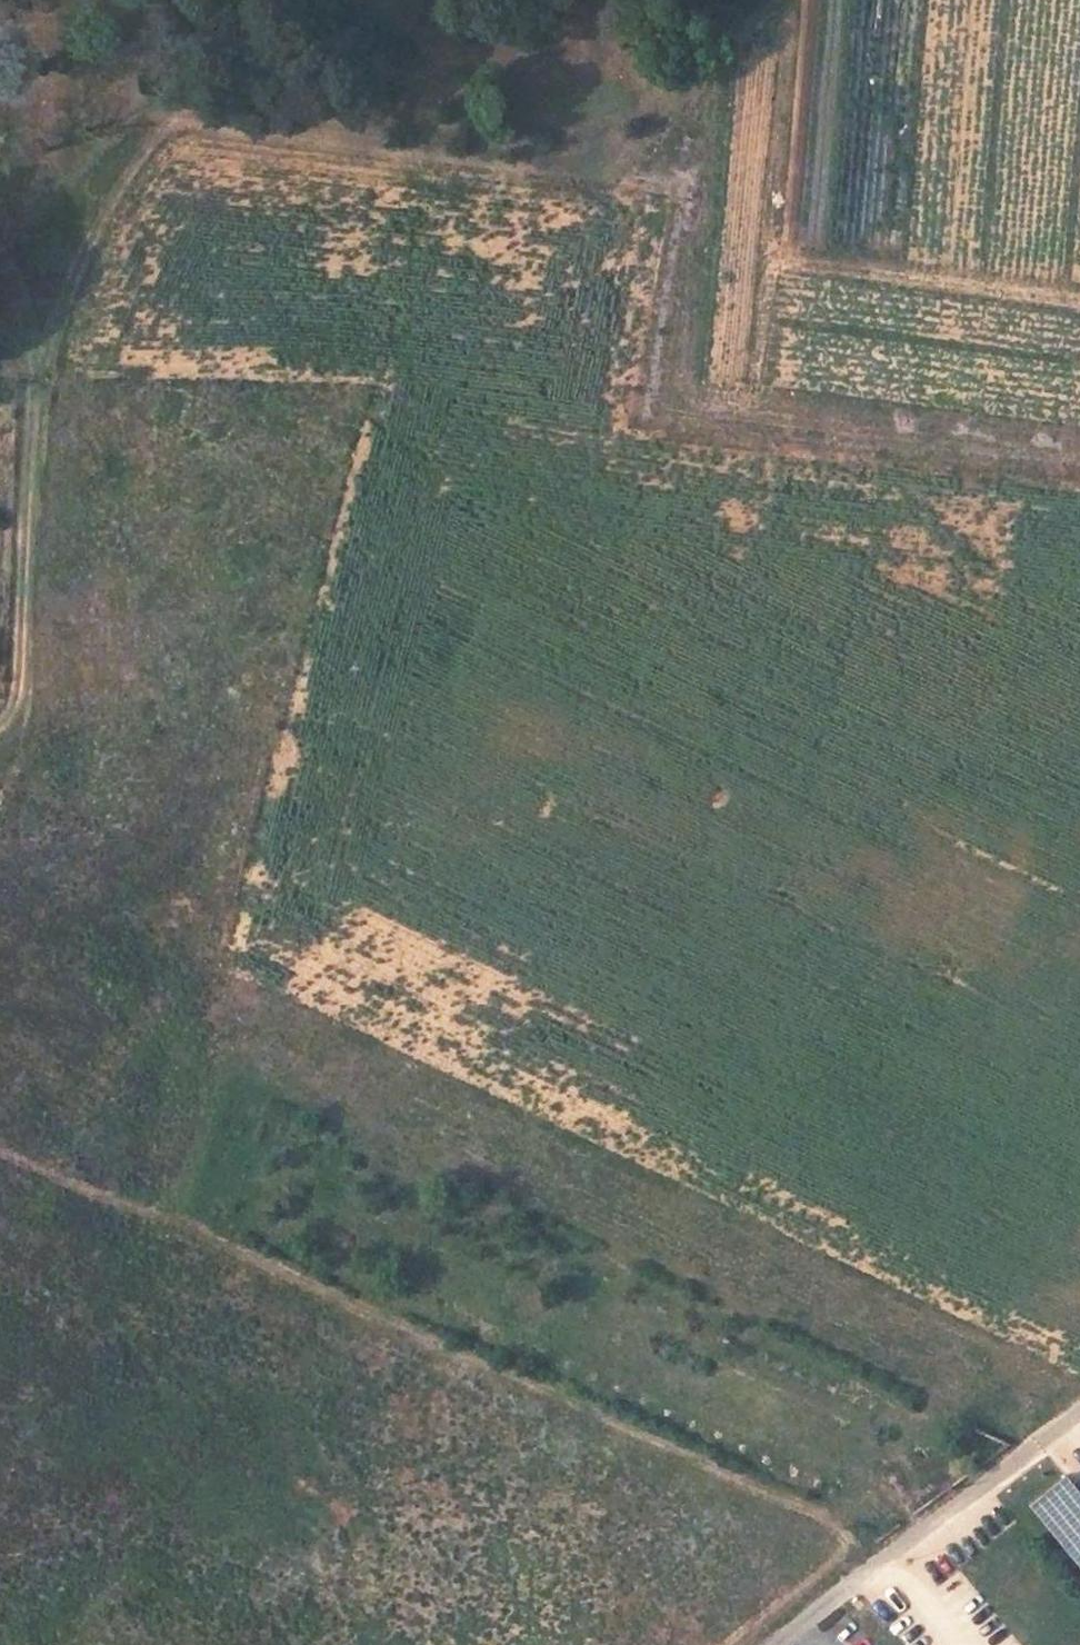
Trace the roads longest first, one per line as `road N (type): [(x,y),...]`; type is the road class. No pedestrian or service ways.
road 1 (residential): [(779,1644),(1079,1405)]

